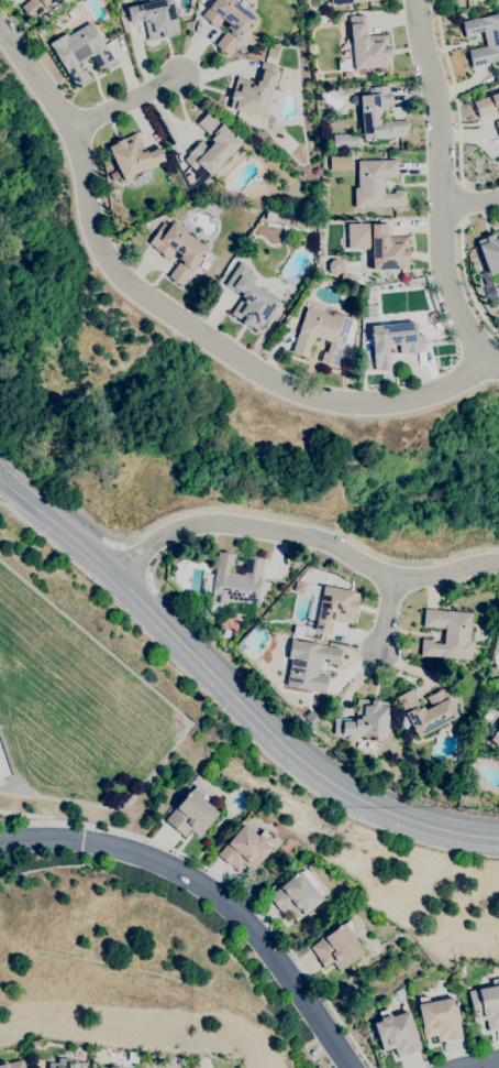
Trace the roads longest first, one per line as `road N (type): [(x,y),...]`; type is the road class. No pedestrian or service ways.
road 1 (residential): [(488,367),(443,406),(345,412),(258,383),(132,287),(99,246),(71,132),(0,32)]
road 2 (tertiary): [(498,837),(380,816),(292,758),(123,580),(0,476)]
road 3 (residential): [(353,1067),(251,925),(209,887),(157,859),(104,843),(0,839)]
road 4 (residential): [(123,580),(159,538),(198,524),(328,545),(398,590),(498,570)]
road 5 (residential): [(417,0),(437,103),(452,287),(488,367),(498,371)]
road 6 (residential): [(71,132),(189,80)]

